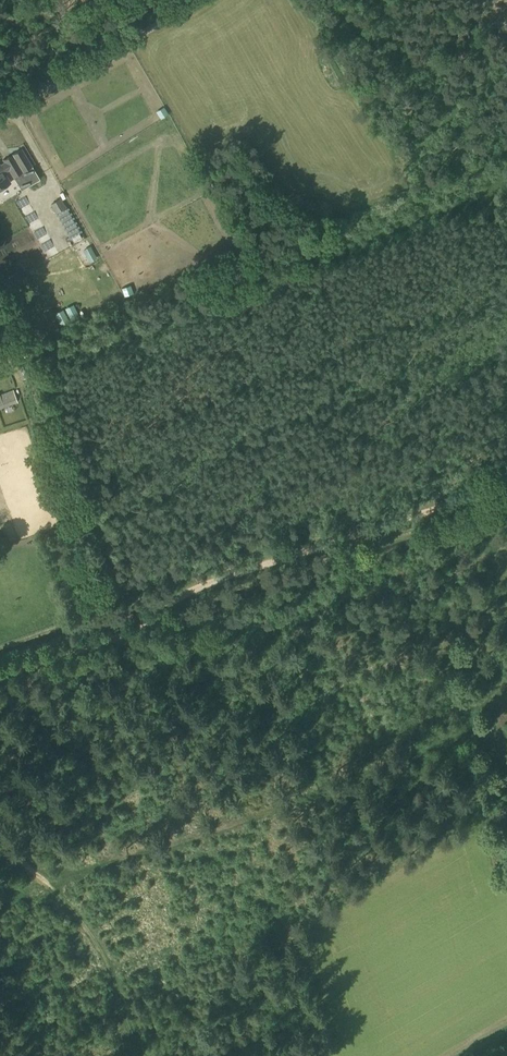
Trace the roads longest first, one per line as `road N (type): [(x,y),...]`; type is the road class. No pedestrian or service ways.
road 1 (track): [(506,495),(0,670)]
road 2 (track): [(145,1055),(95,947),(11,856),(0,830)]
road 3 (unclassified): [(0,119),(197,0)]

